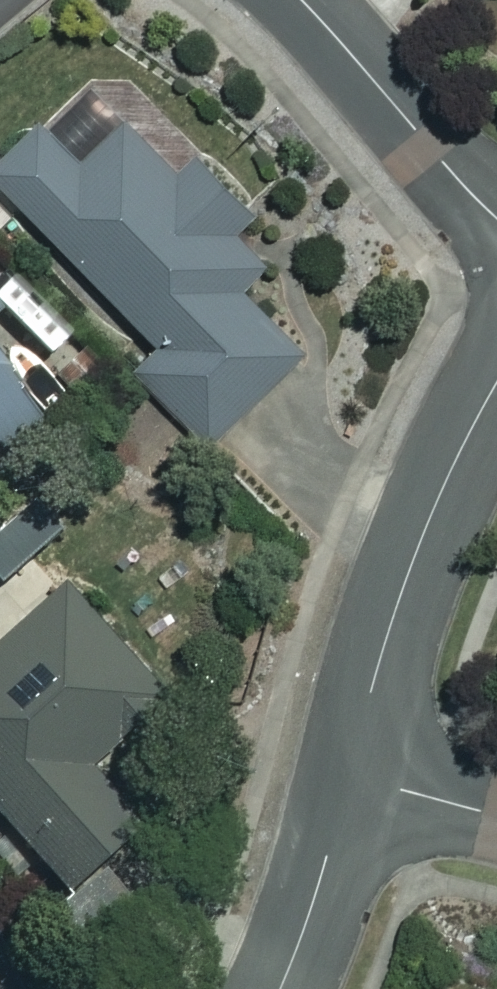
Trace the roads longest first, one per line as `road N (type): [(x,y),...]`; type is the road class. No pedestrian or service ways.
road 1 (residential): [(348,773),(415,552),(496,384)]
road 2 (residential): [(301,0),(496,217)]
road 3 (residential): [(279,988),(348,773)]
road 4 (residential): [(496,816),(348,773)]

